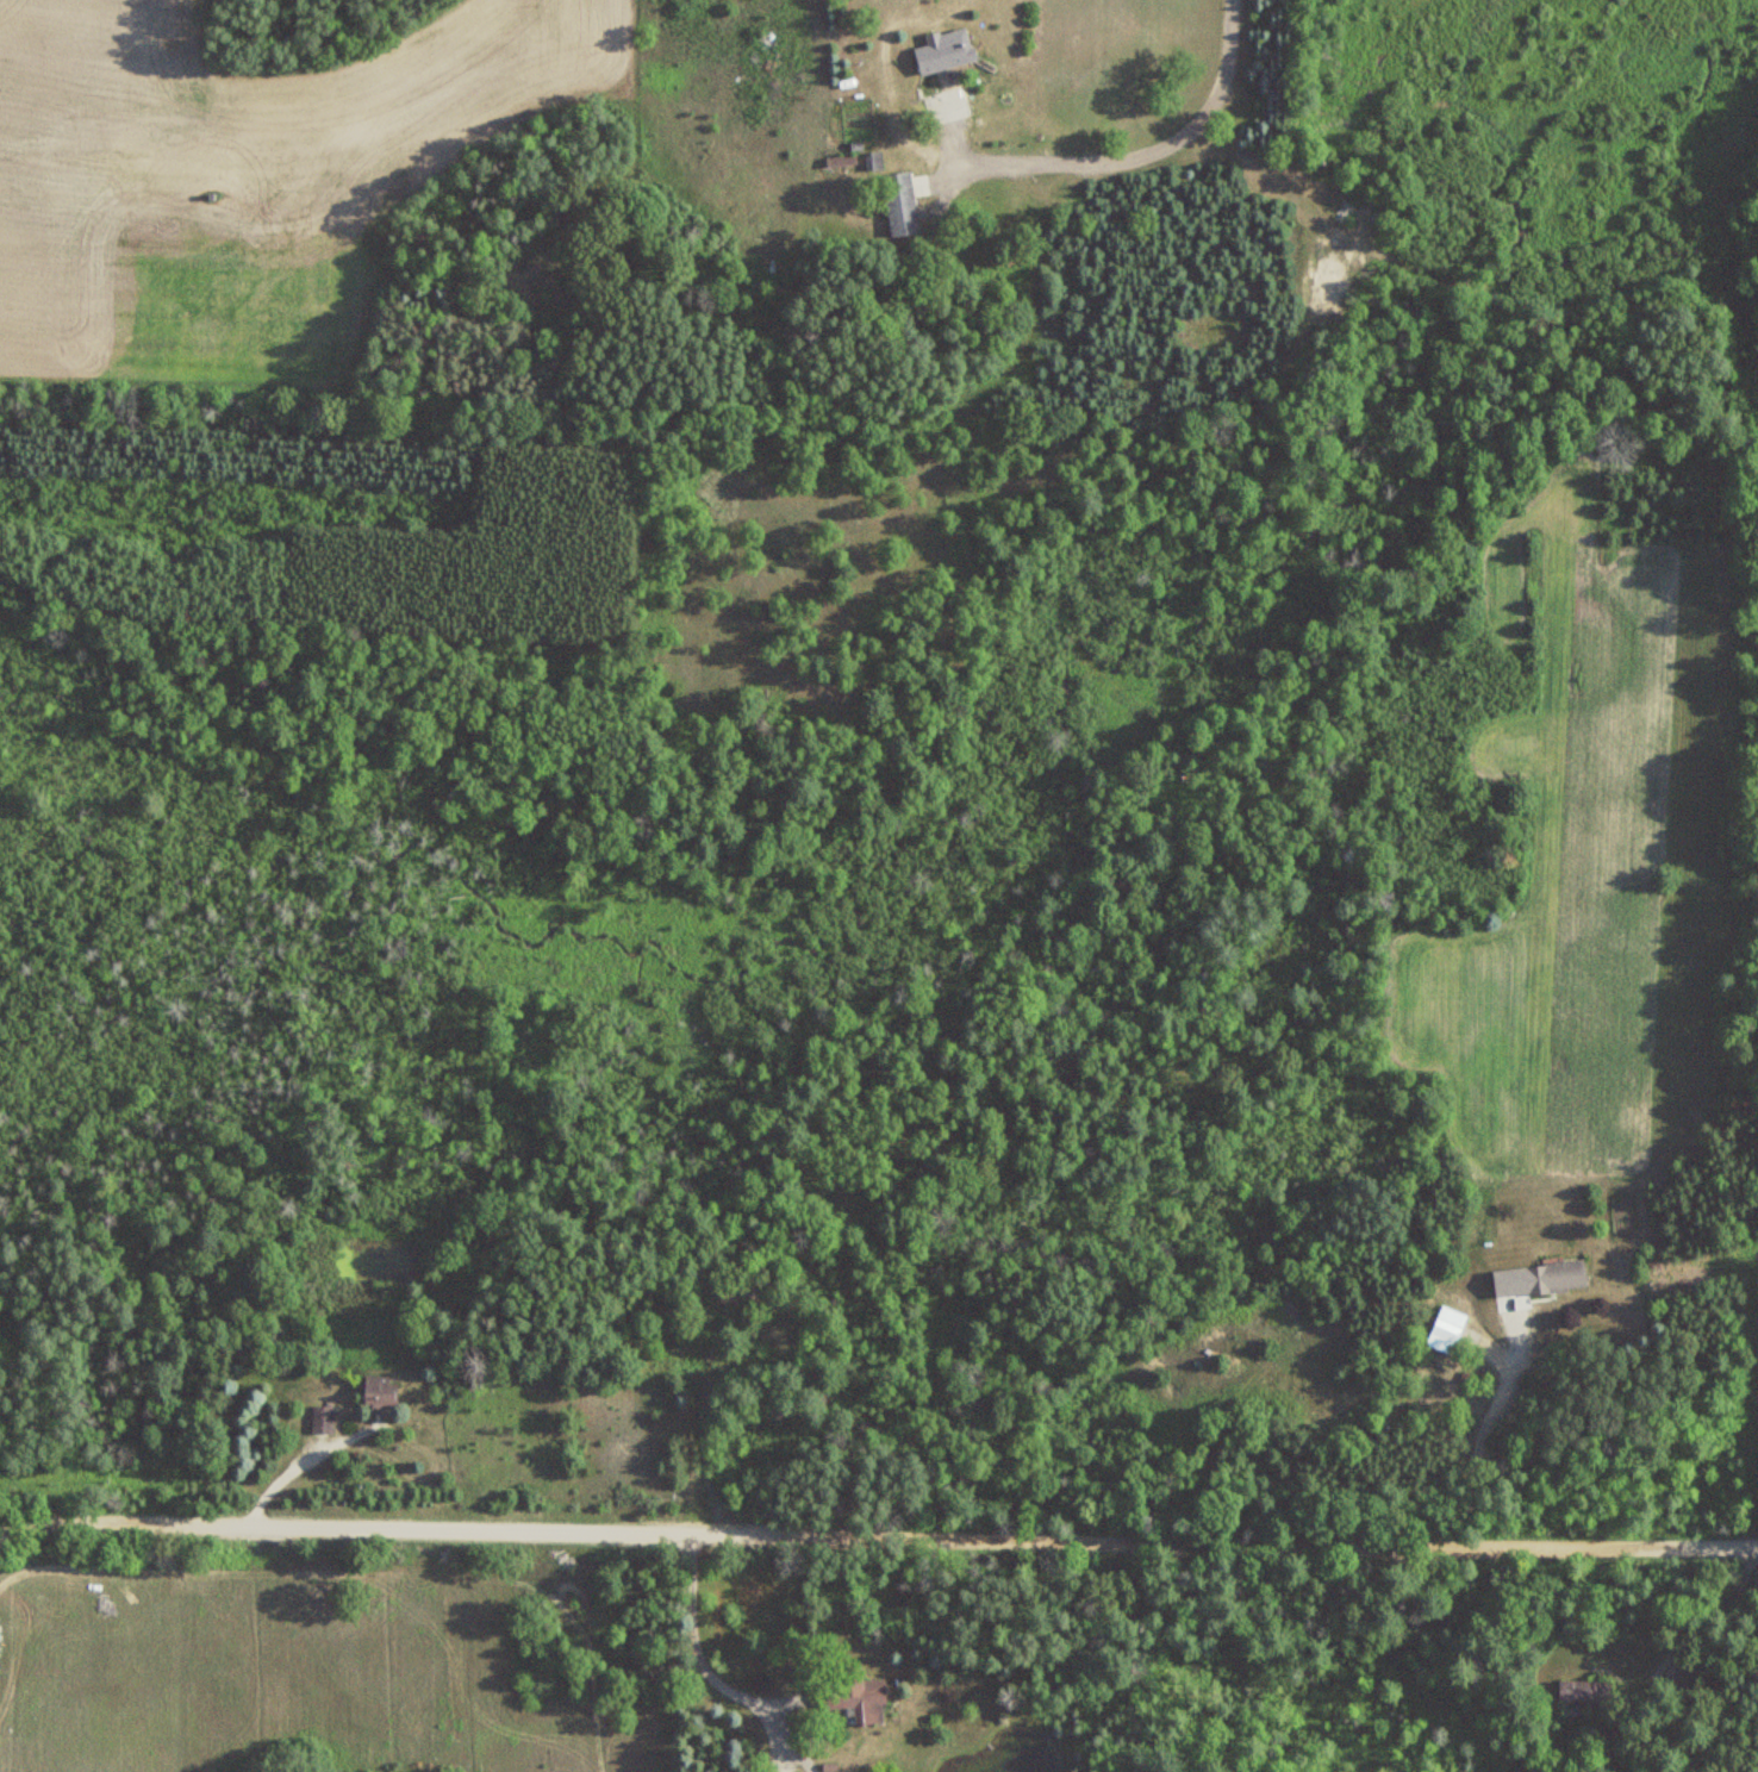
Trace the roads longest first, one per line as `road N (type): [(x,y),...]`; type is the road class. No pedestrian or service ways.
road 1 (residential): [(1757,1545),(0,1520)]

